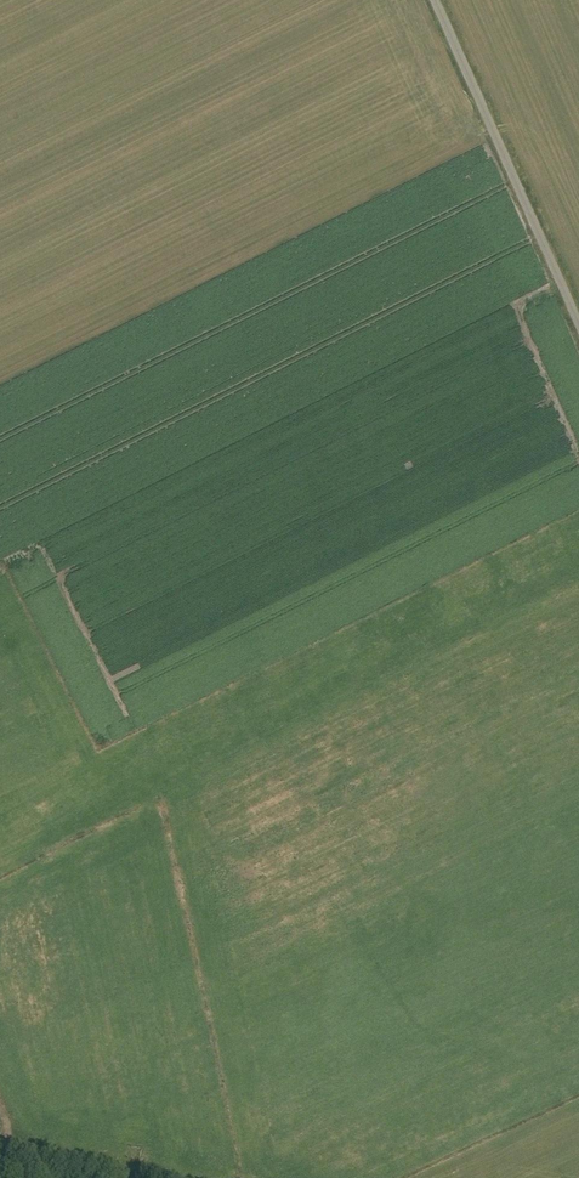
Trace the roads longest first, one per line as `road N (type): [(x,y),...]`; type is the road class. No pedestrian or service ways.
road 1 (unclassified): [(578,324),(434,0)]

